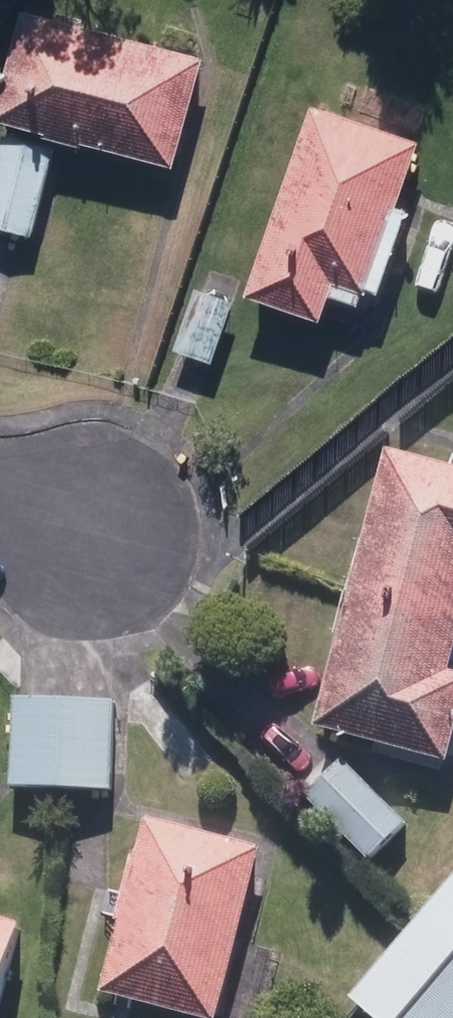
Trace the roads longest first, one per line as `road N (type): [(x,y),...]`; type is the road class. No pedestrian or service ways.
road 1 (track): [(81,524),(24,647),(0,668)]

